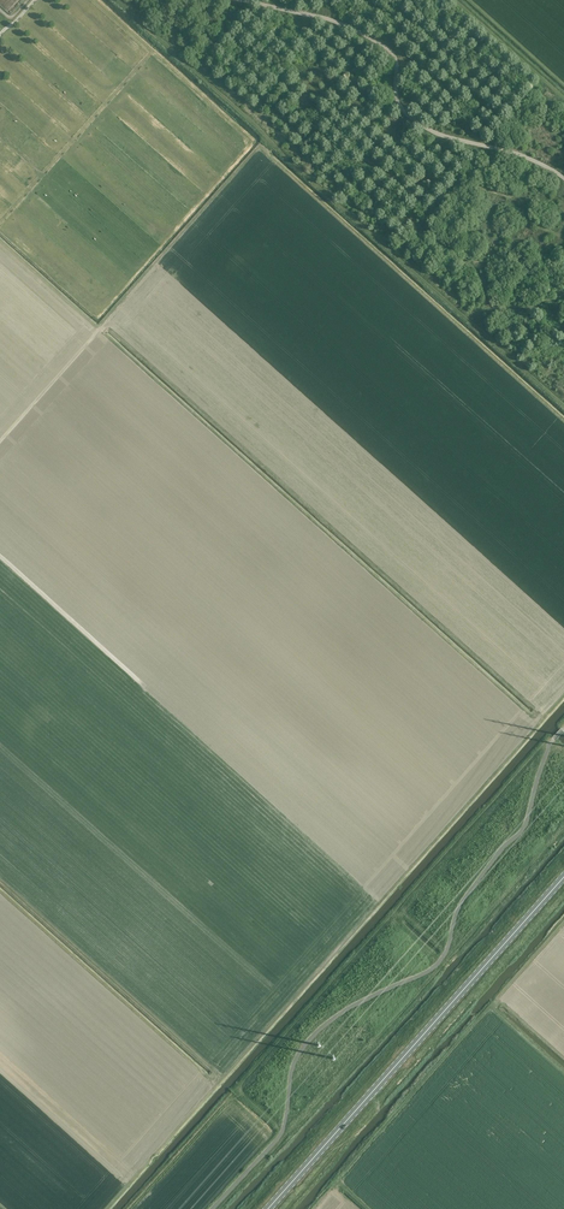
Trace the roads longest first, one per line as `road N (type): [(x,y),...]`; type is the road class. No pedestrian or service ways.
road 1 (primary): [(269,1208),(563,878)]
road 2 (track): [(0,220),(151,51),(95,0)]
road 3 (track): [(42,279),(95,334),(0,440)]
road 4 (track): [(0,555),(109,653)]

